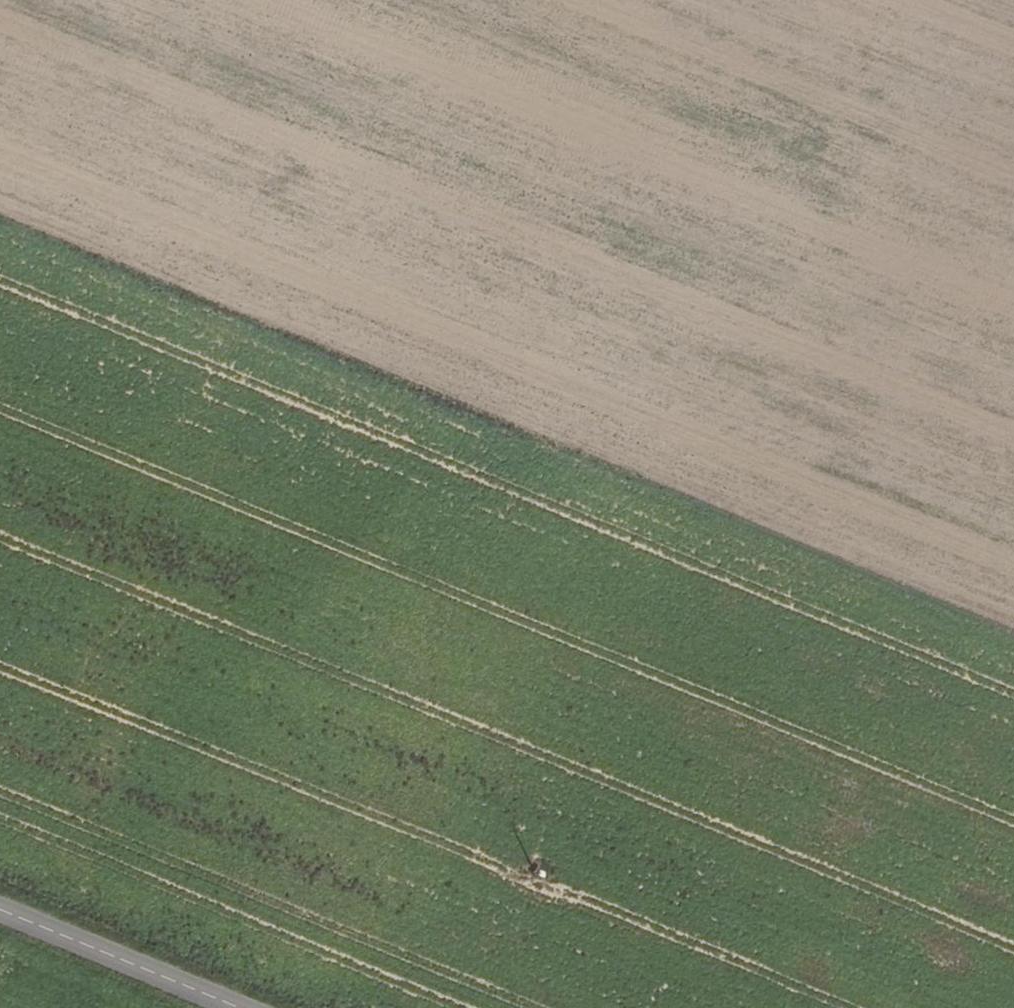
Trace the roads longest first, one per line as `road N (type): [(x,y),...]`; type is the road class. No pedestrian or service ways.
road 1 (tertiary): [(237,1007),(0,911)]

